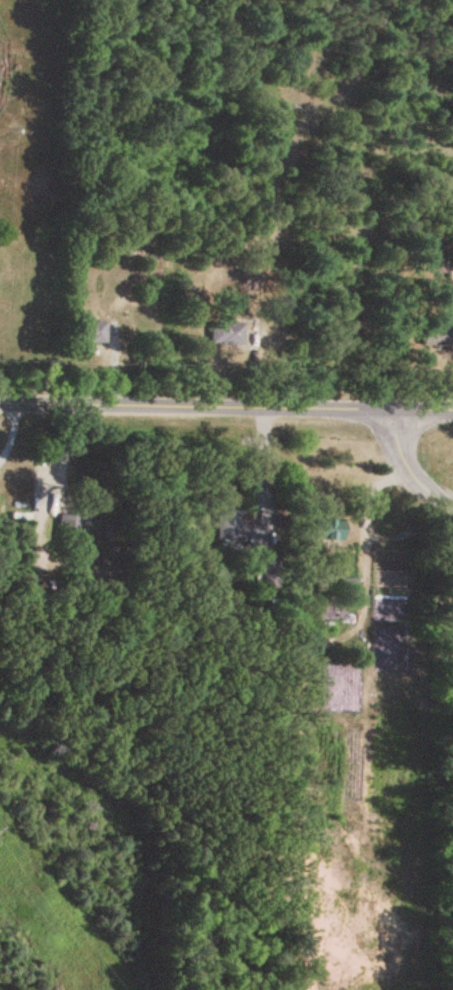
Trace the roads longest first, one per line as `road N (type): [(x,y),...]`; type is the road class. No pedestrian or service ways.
road 1 (tertiary): [(0,408),(452,414)]

